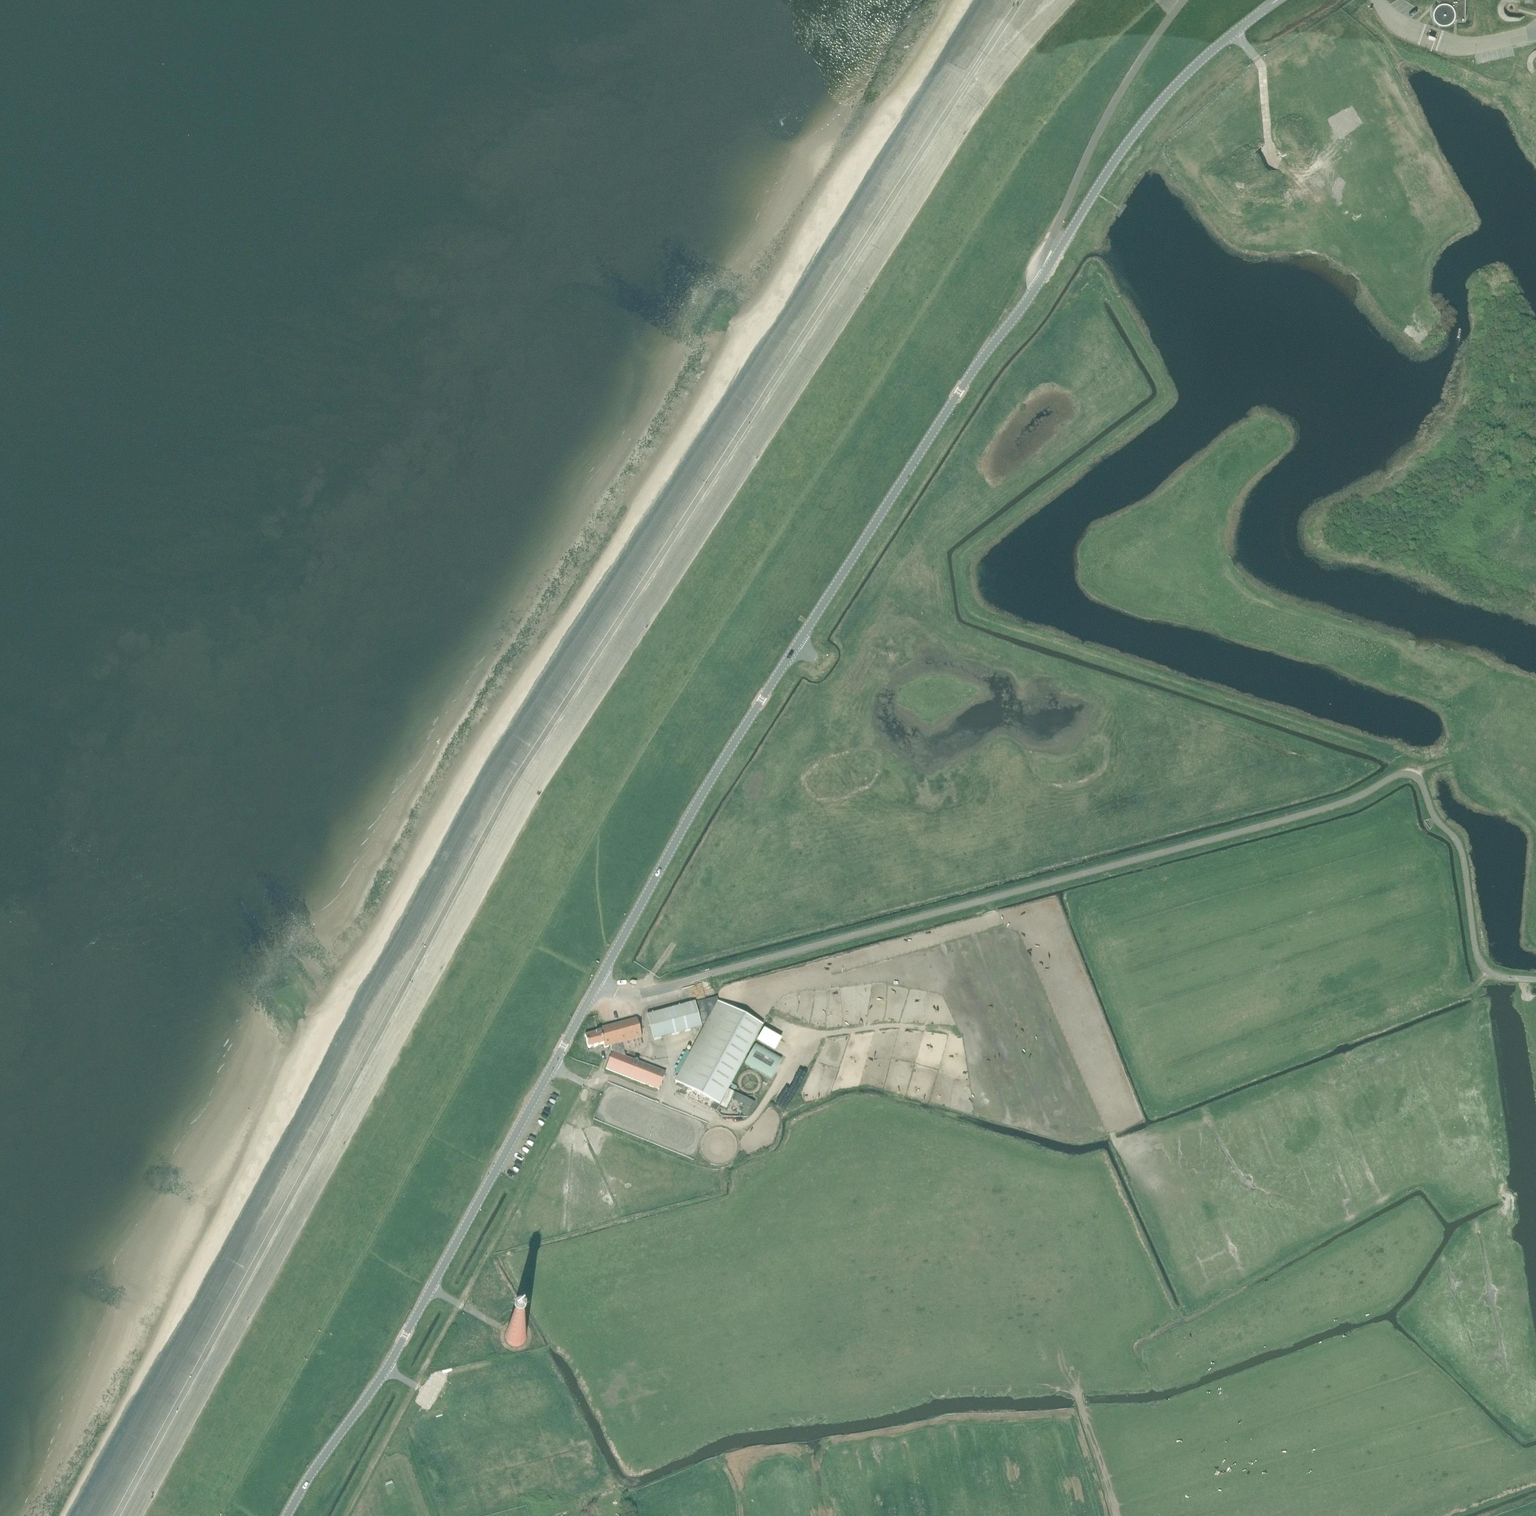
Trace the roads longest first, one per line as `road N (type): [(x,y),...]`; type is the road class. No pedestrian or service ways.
road 1 (unclassified): [(287,1515),(386,1369),(705,790),(960,392),(1151,114),(1277,0)]

